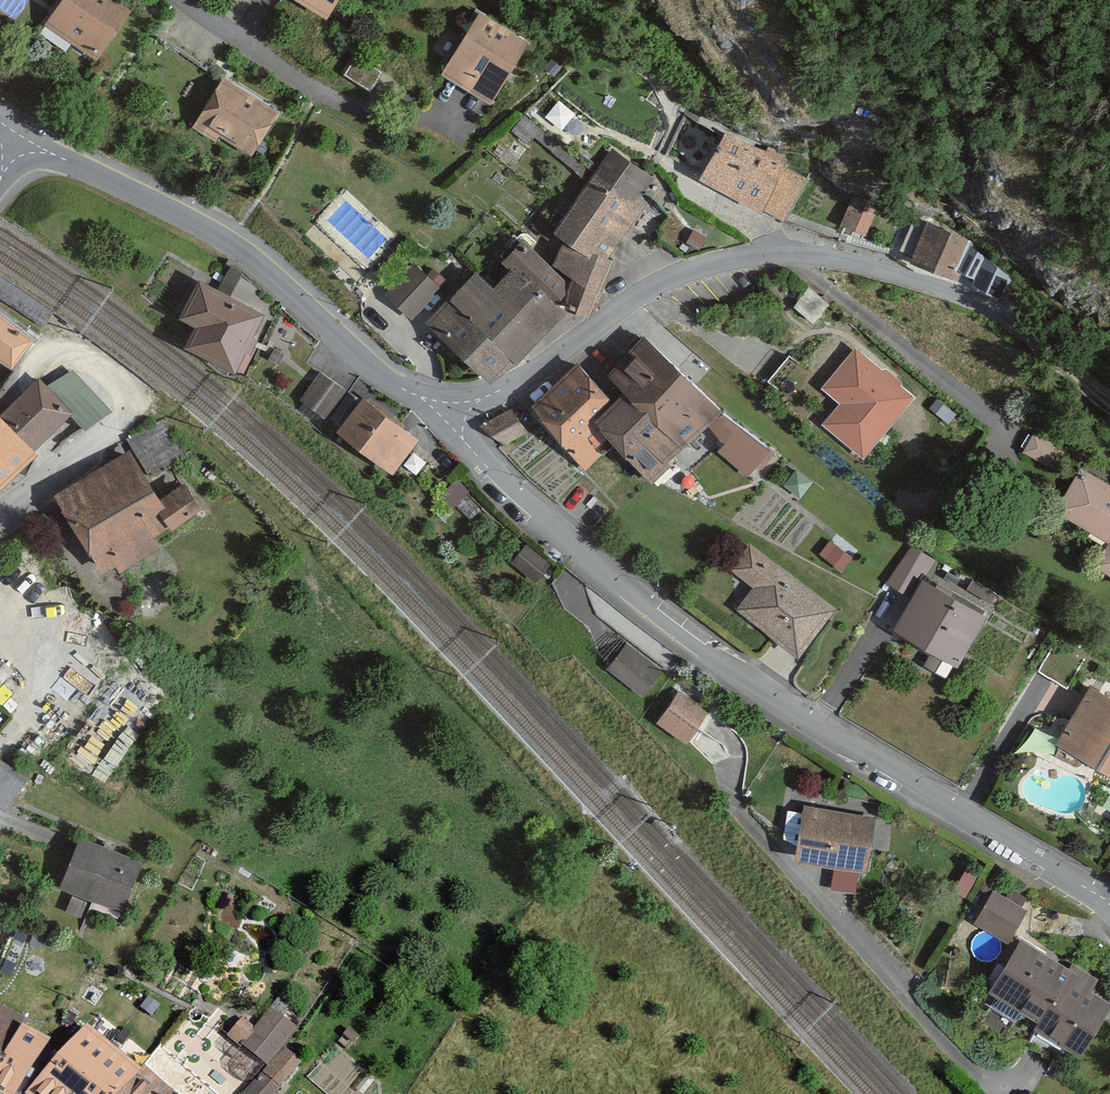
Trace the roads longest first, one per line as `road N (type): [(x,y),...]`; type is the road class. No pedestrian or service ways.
road 1 (residential): [(446,425),(647,616),(758,698),(1109,906)]
road 2 (residential): [(1005,318),(866,270),(790,253),(756,258),(680,275),(446,425)]
road 3 (residential): [(14,144),(78,167),(232,246),(446,425)]
road 4 (residential): [(183,0),(335,103)]
road 5 (track): [(1109,402),(1005,318)]

